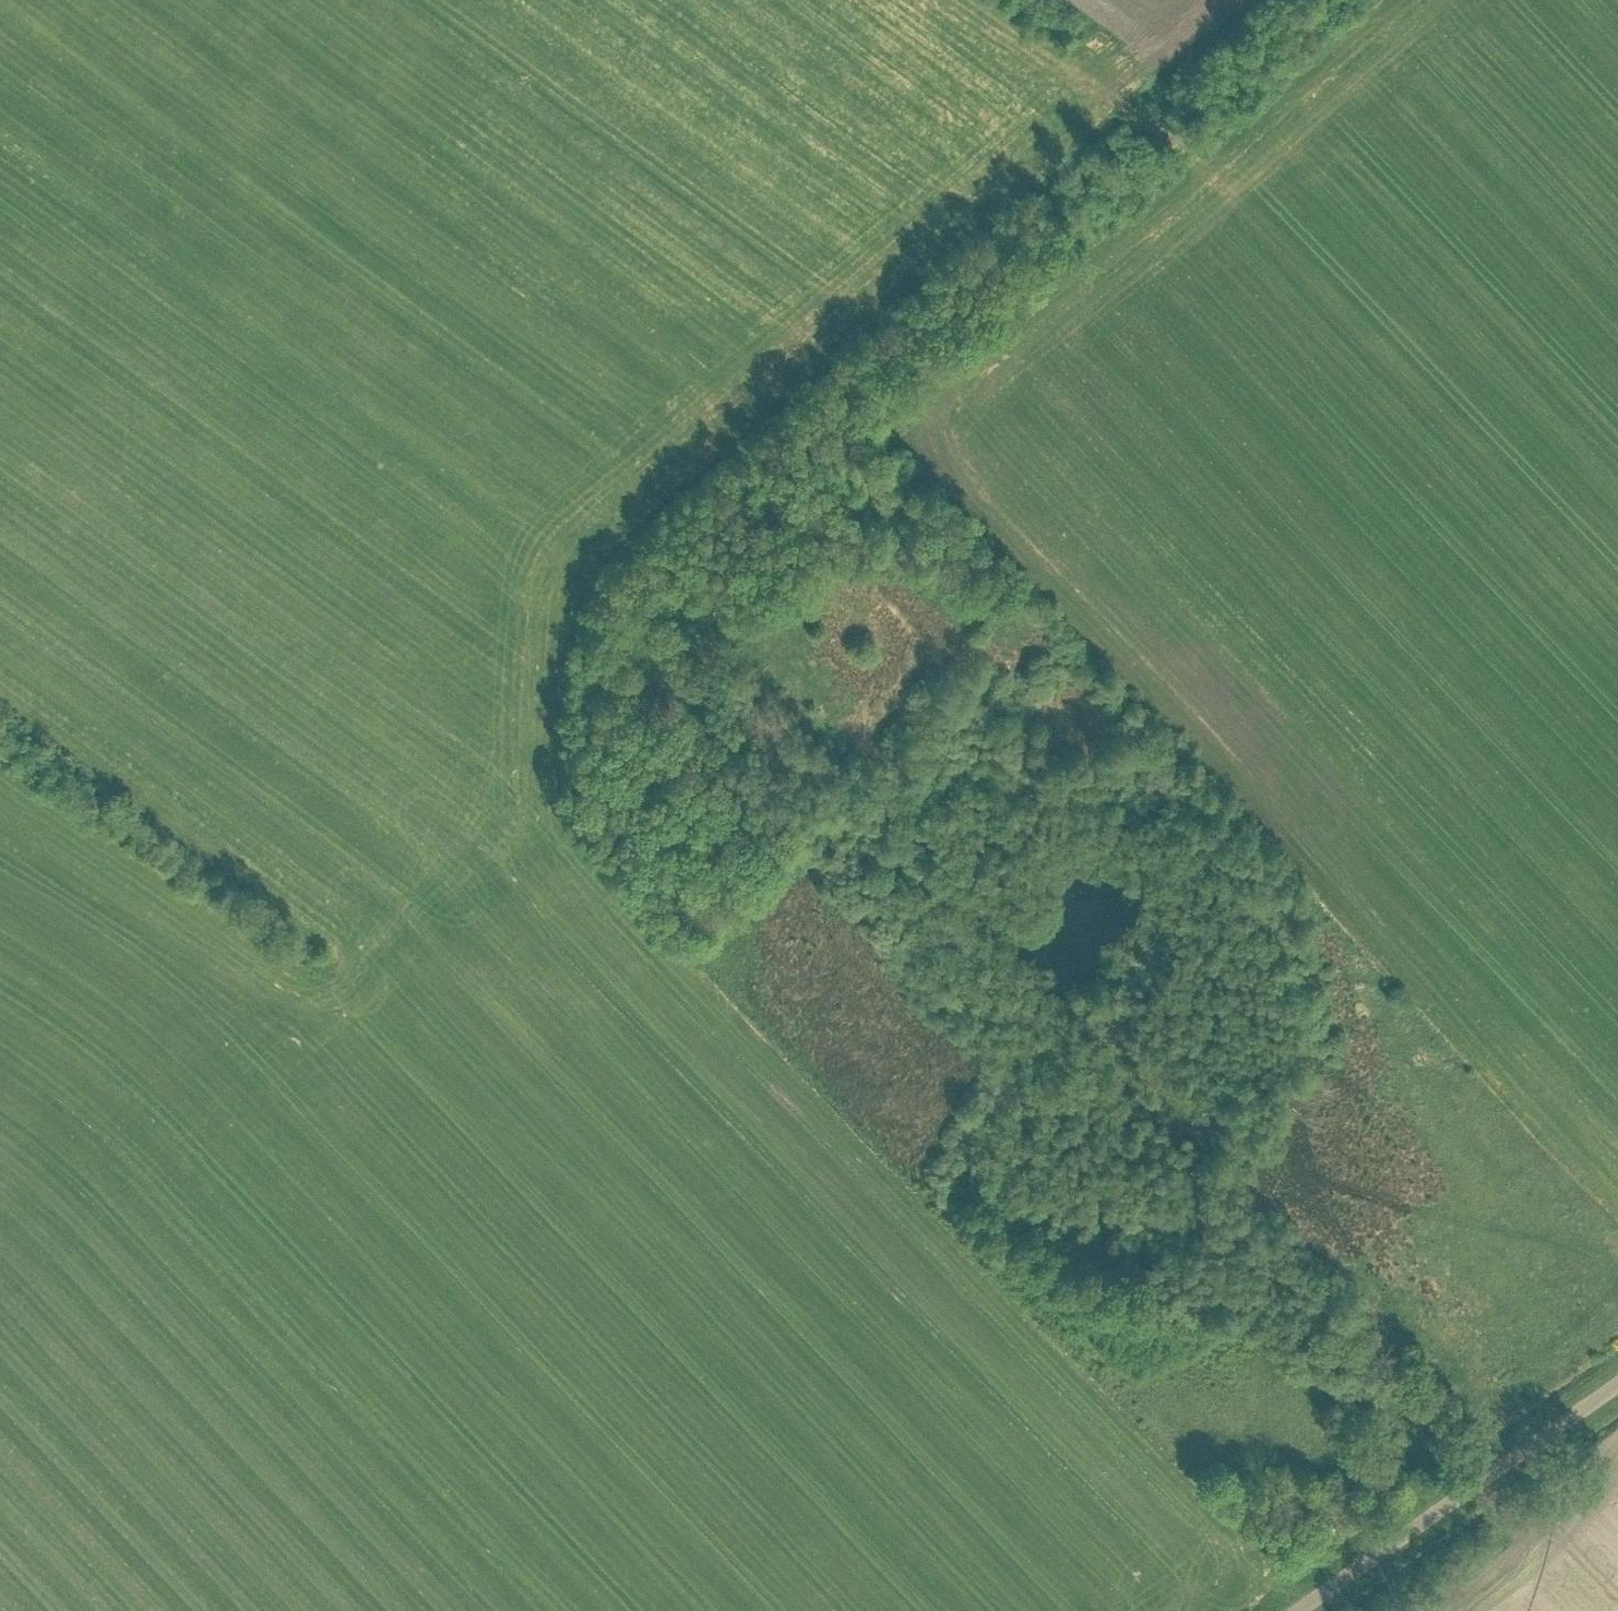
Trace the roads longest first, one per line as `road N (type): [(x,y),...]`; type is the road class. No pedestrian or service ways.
road 1 (unclassified): [(1295,1610),(1617,1383)]

